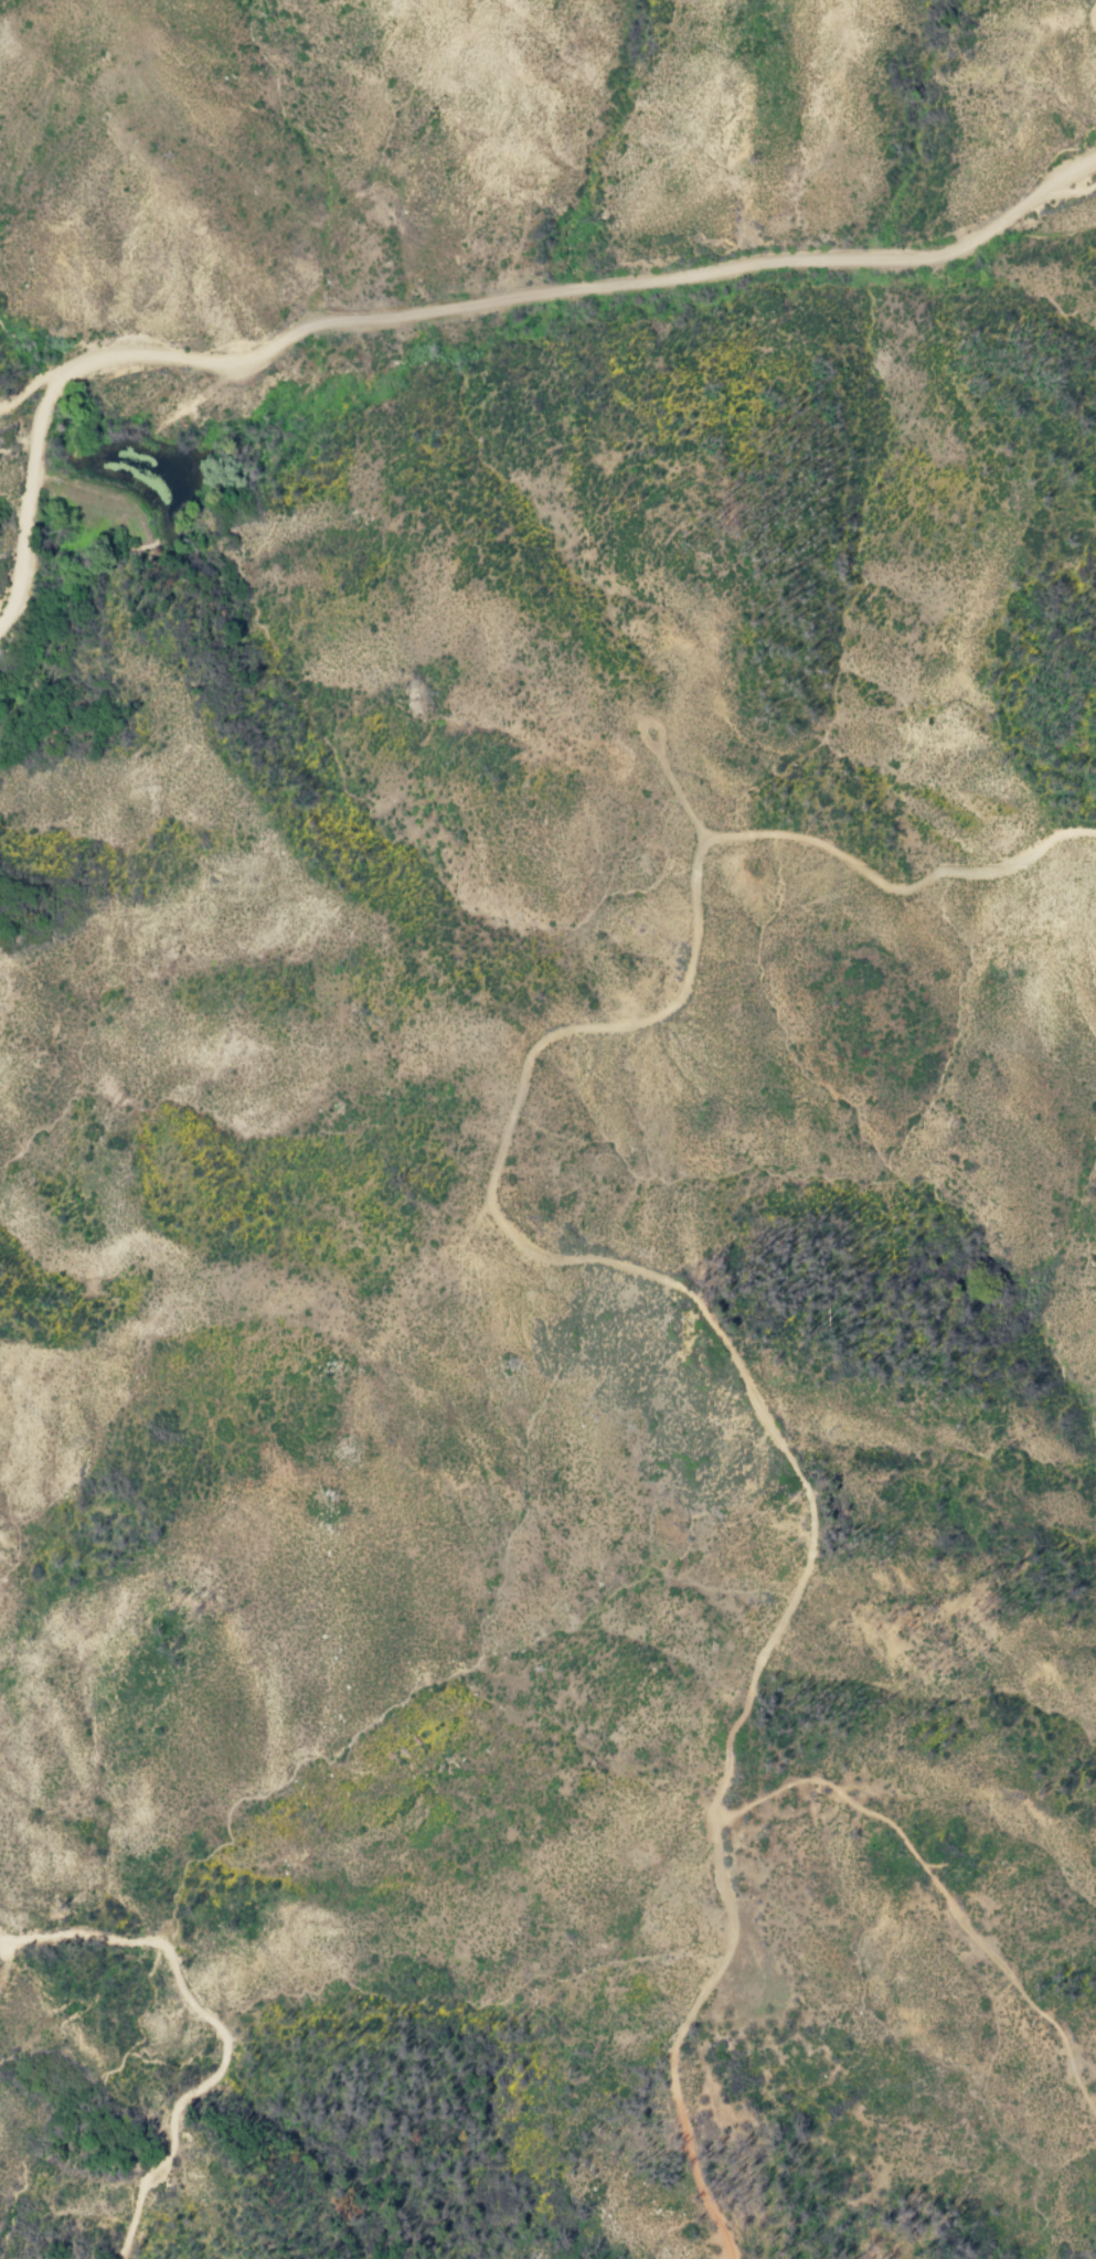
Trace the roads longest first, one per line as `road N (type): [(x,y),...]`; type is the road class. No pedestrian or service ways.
road 1 (track): [(1095,161),(968,245),(923,258),(766,260),(630,287),(322,324),(235,366),(136,356),(76,367),(65,380)]
road 2 (track): [(711,1821),(815,1783),(888,1821),(1057,2028),(1095,2109)]
road 3 (residential): [(65,380),(40,420),(17,580),(0,623)]
road 4 (track): [(660,758),(648,749),(643,725),(659,727),(660,758),(707,844)]

